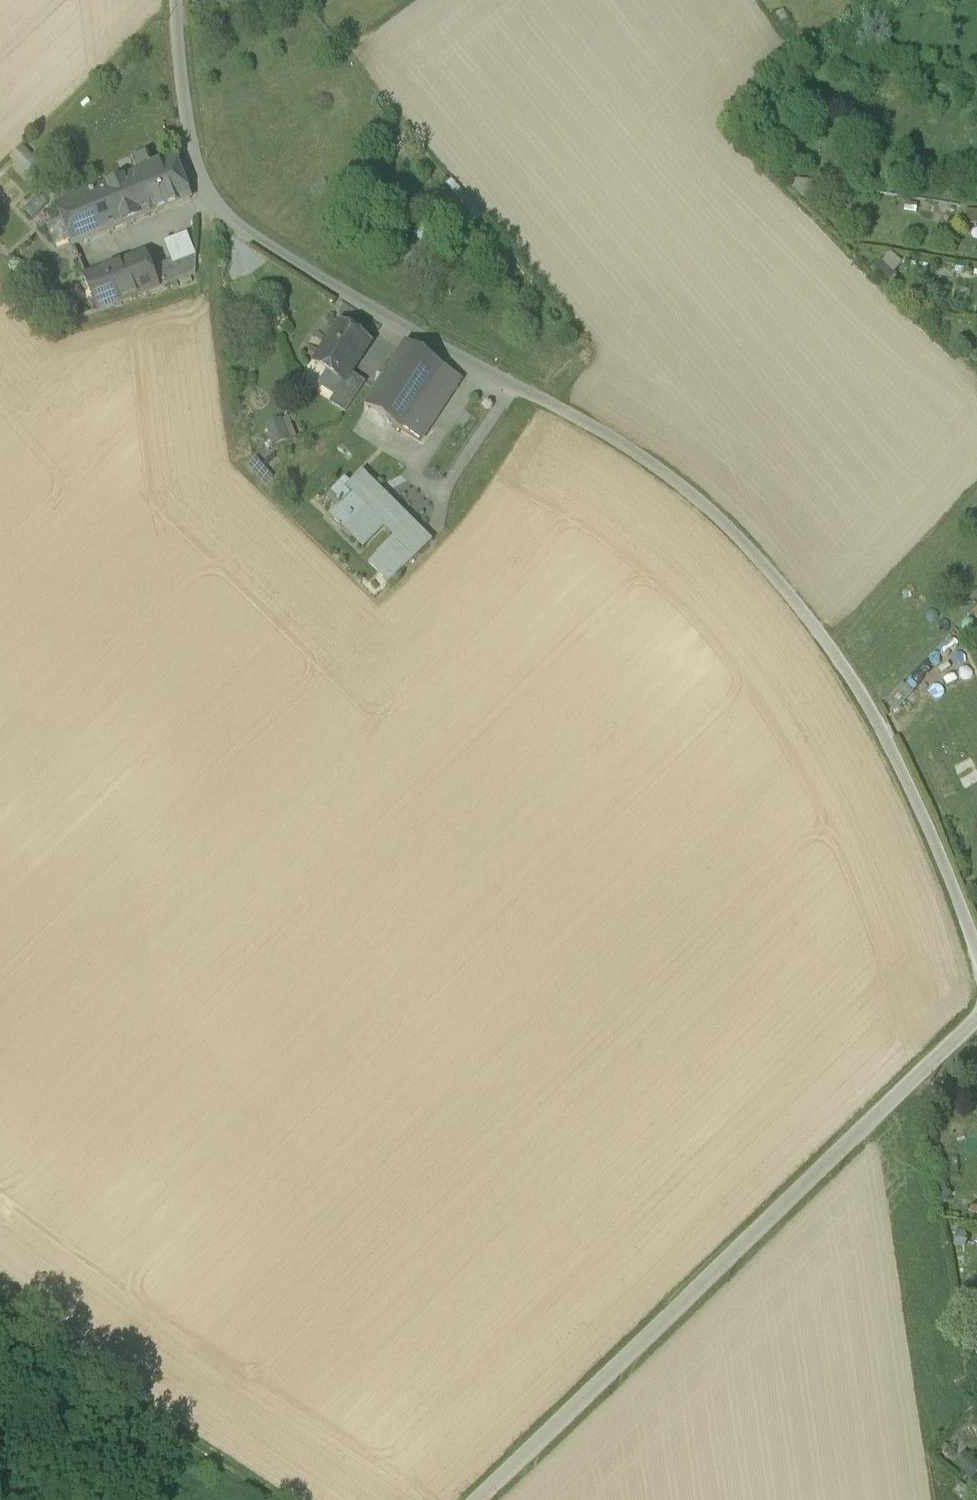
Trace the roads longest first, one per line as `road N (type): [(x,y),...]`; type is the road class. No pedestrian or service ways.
road 1 (unclassified): [(976,957),(836,652),(753,551),(651,462),(295,265),(207,192),(180,64),(177,0)]
road 2 (unclassified): [(484,1499),(976,1024)]
road 3 (track): [(0,1302),(289,1499)]

